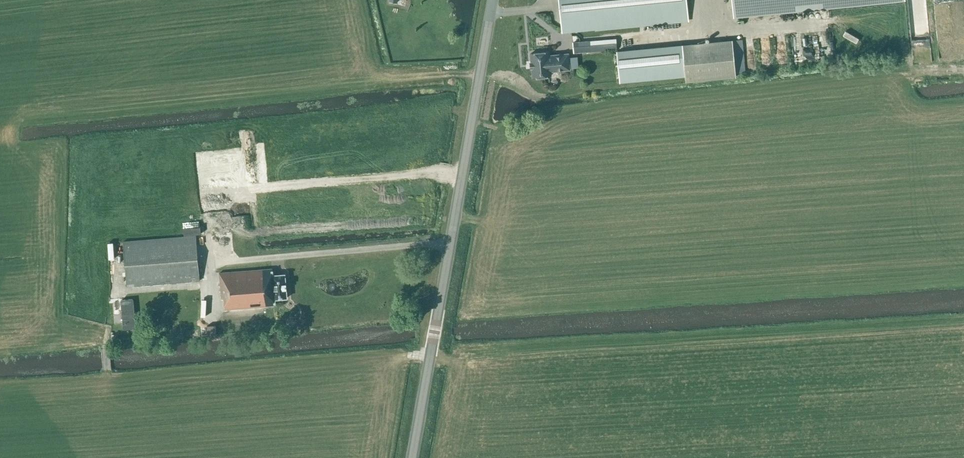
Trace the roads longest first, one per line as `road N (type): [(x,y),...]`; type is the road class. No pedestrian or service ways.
road 1 (tertiary): [(415,457),(495,0)]

